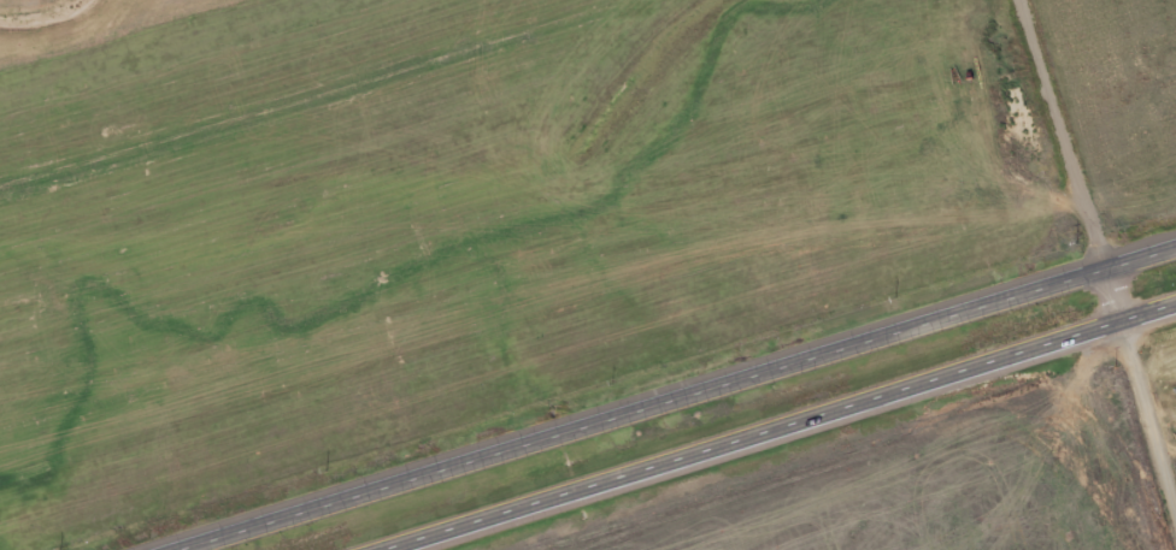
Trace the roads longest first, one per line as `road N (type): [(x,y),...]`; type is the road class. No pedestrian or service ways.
road 1 (trunk): [(1175,249),(183,549)]
road 2 (trunk): [(402,549),(1175,313)]
road 3 (residential): [(1110,270),(1027,0)]
road 4 (residential): [(1175,493),(1110,270)]

